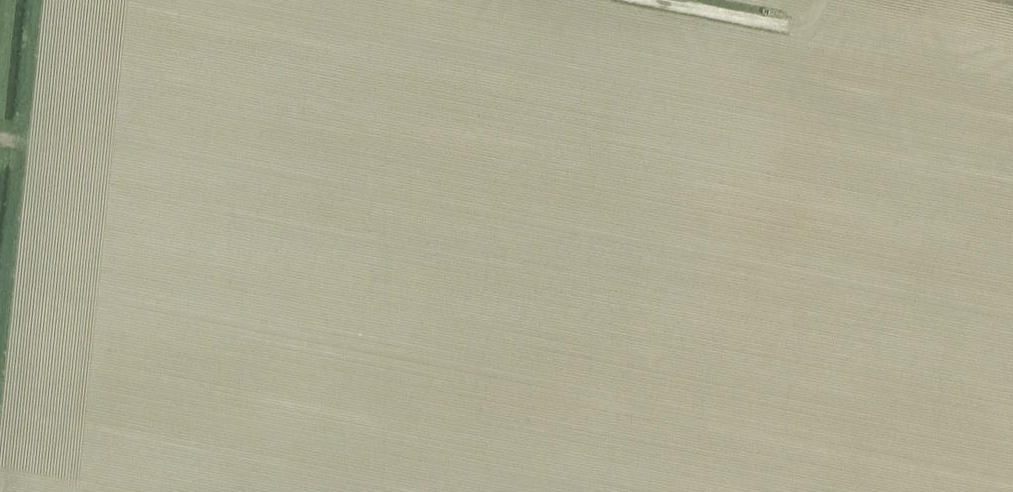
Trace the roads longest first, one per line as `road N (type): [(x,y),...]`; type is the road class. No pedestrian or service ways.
road 1 (track): [(650,0),(781,25)]

